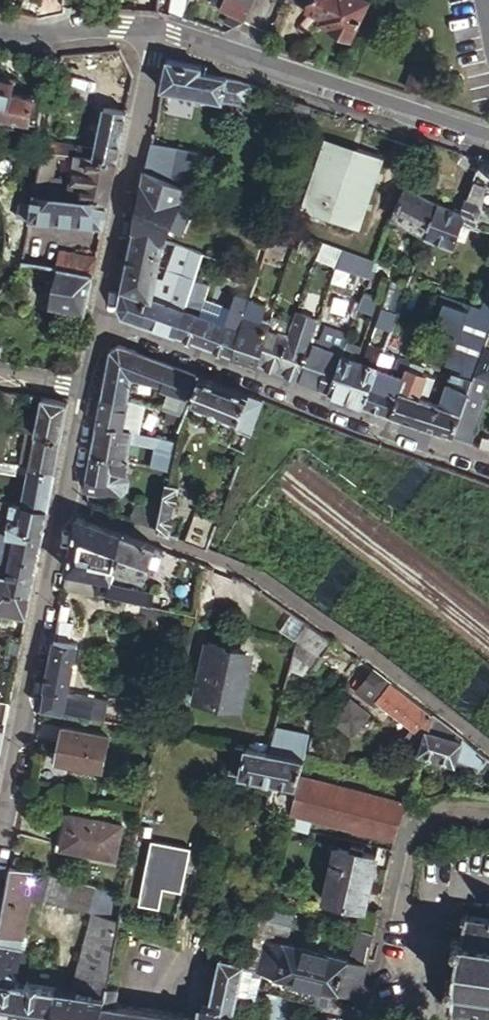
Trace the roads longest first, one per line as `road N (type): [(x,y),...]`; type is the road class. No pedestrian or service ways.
road 1 (residential): [(488,742),(257,572),(59,507)]
road 2 (residential): [(488,469),(93,327)]
road 3 (residential): [(150,34),(488,142)]
road 4 (residential): [(59,507),(0,810)]
road 5 (residential): [(150,34),(93,327)]
road 6 (residential): [(374,1019),(414,844),(445,815),(488,810)]
road 7 (residential): [(0,29),(150,34)]
road 8 (residential): [(80,387),(59,507)]

